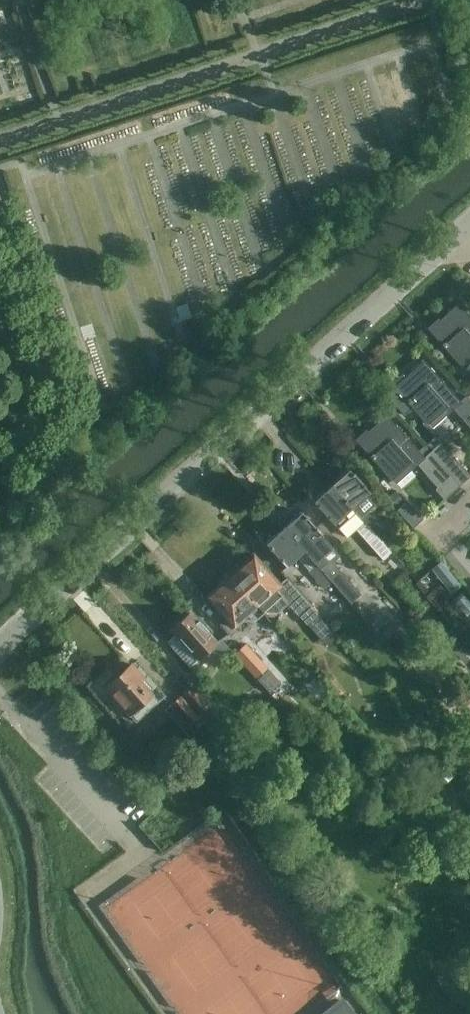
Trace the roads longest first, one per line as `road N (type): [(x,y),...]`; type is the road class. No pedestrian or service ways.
road 1 (residential): [(0,646),(465,229)]

